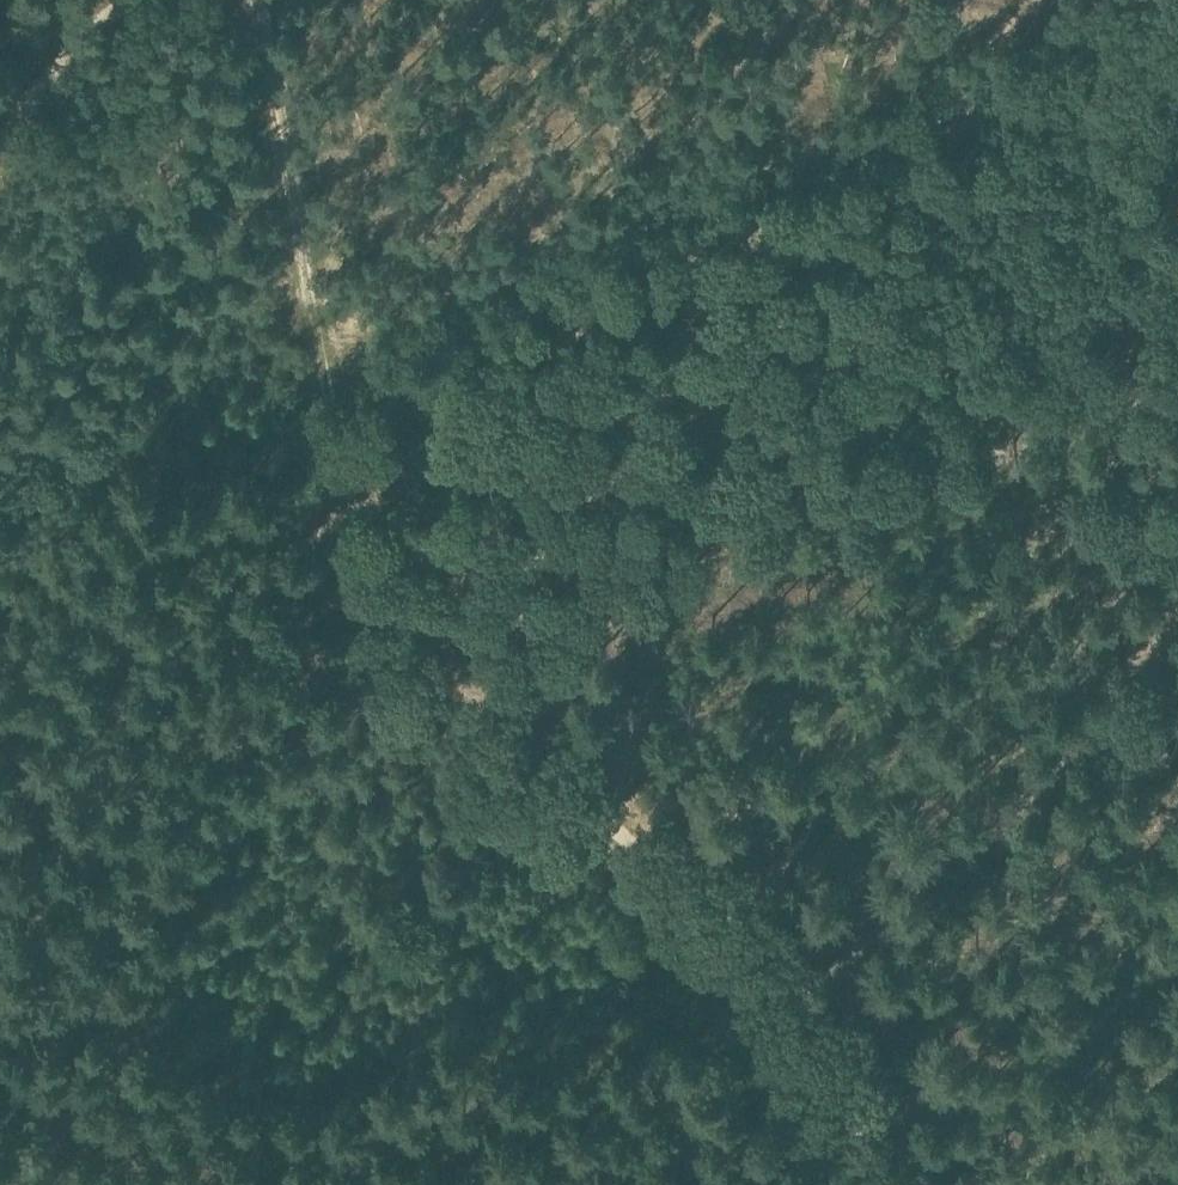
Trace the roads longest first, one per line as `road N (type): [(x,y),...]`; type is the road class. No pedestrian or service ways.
road 1 (track): [(313,363),(342,503),(371,593),(428,661),(761,958),(797,1008),(860,1184)]
road 2 (track): [(313,363),(808,154),(946,114),(1088,59),(1150,0)]
road 3 (track): [(258,0),(294,292),(313,363)]
road 4 (track): [(108,0),(0,148)]

